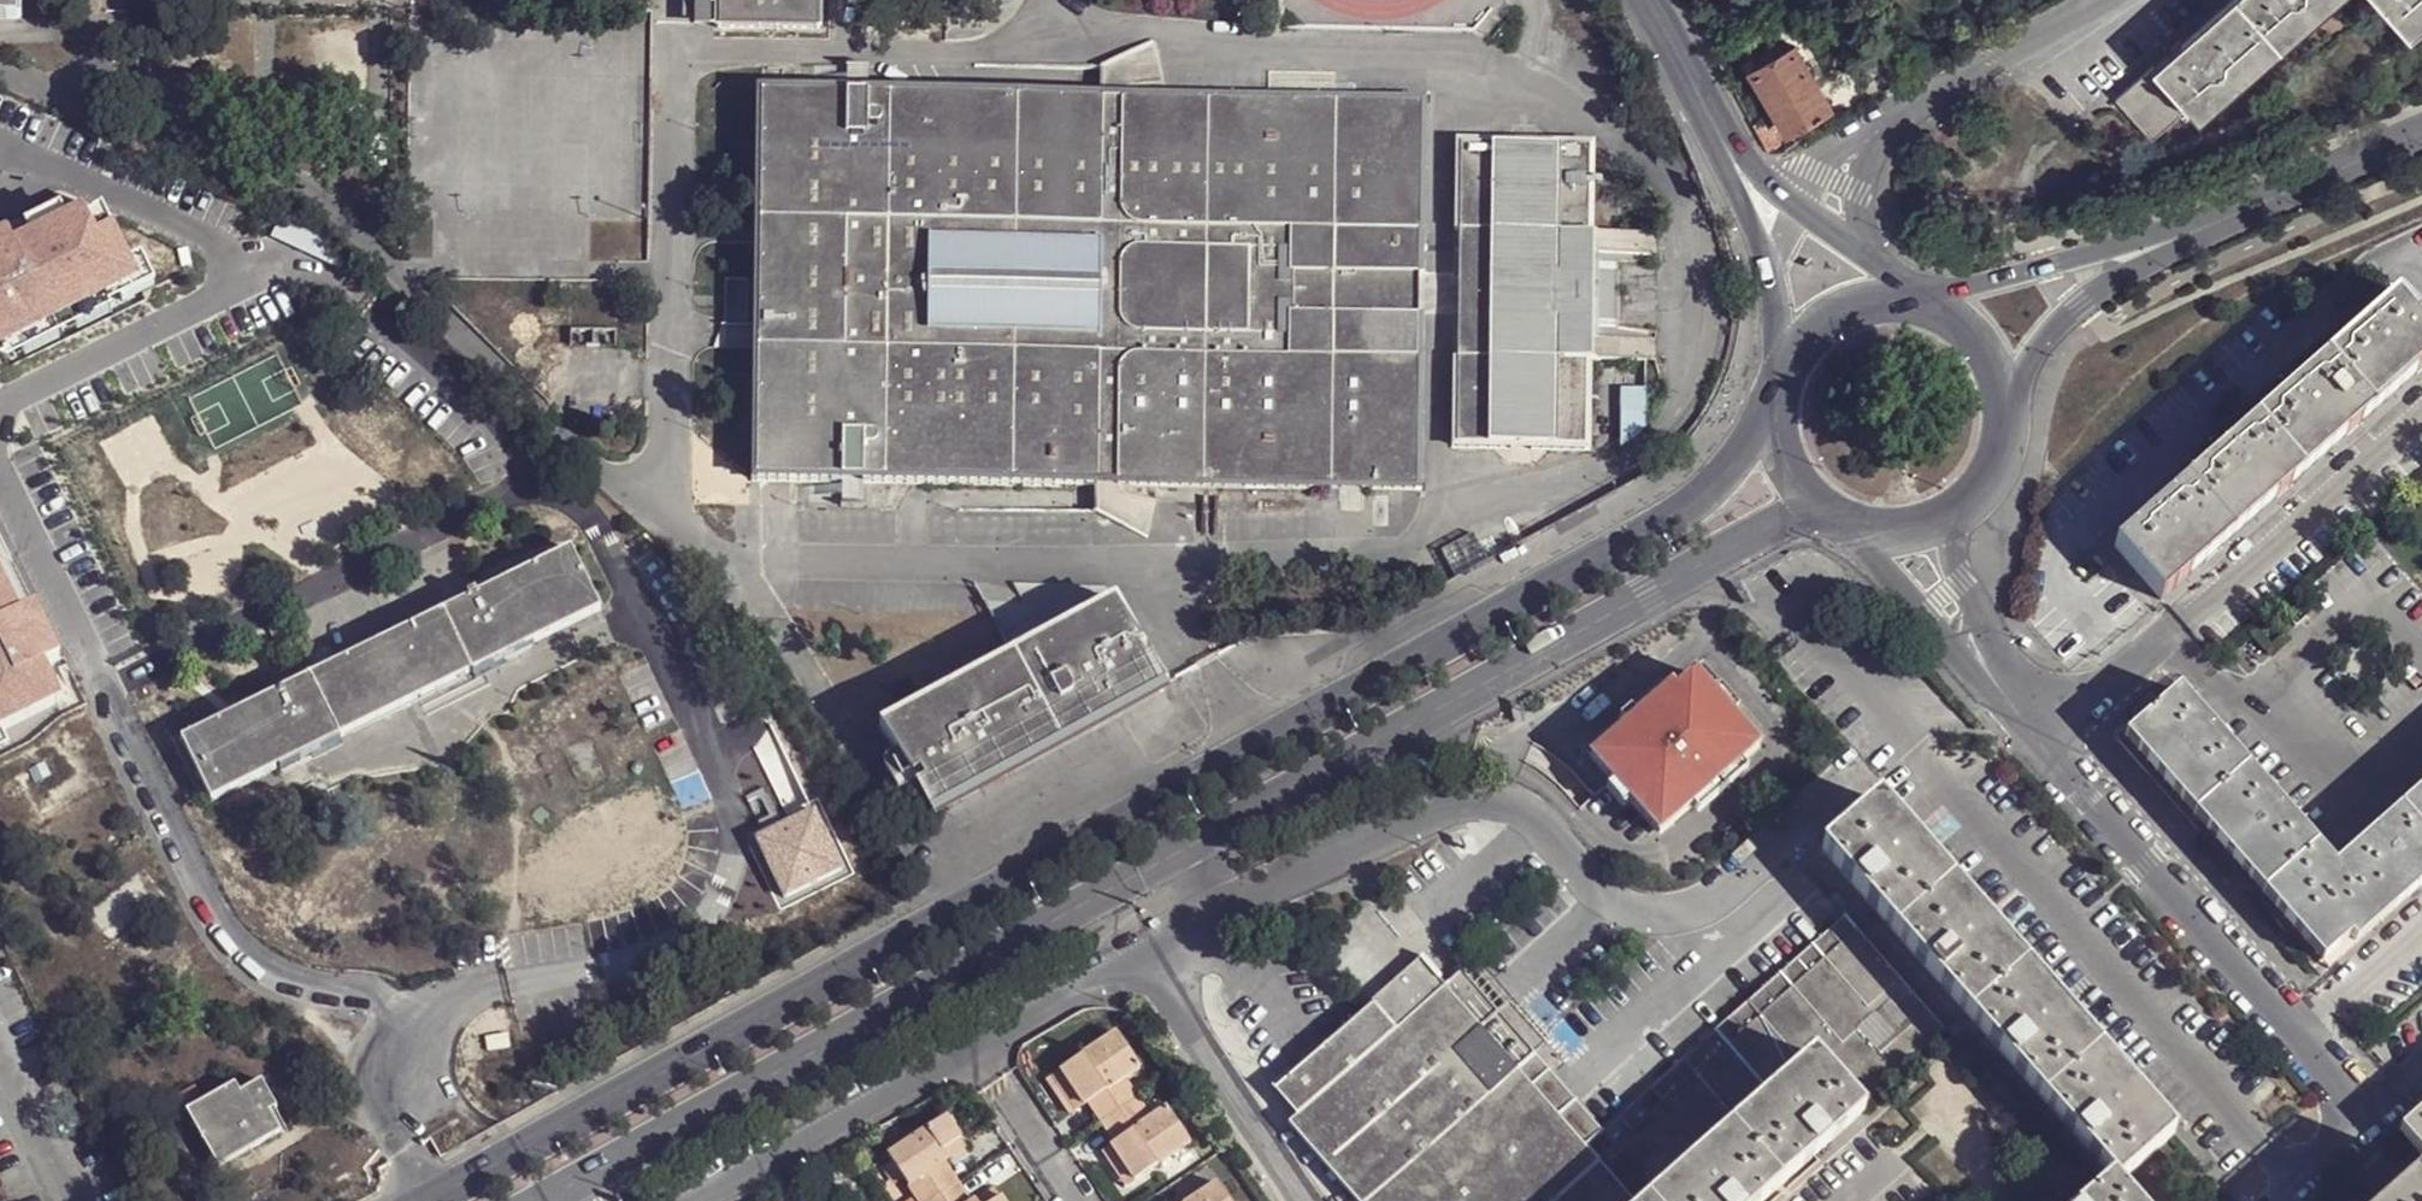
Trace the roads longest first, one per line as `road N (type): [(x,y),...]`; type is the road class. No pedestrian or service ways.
road 1 (tertiary): [(1775,402),(1735,465),(1669,518),(421,1200)]
road 2 (residential): [(1205,923),(1420,811),(1488,805),(1537,821),(1602,895),(1647,919),(1684,917),(1707,906),(1865,765)]
road 3 (tertiary): [(553,1200),(1205,843)]
road 4 (tertiary): [(1205,843),(1648,591),(1820,508)]
road 5 (residential): [(2025,715),(2306,1033)]
road 6 (tertiary): [(2240,214),(1914,301)]
road 7 (residential): [(693,1200),(980,1043)]
road 8 (tertiary): [(2007,392),(2091,295),(2240,214)]
road 9 (residential): [(1135,957),(1297,1200)]
road 10 (tertiary): [(1914,301),(1709,122)]
road 11 (tertiary): [(1709,122),(1775,310),(1784,370)]
road 12 (residential): [(1852,526),(2025,715)]
road 13 (residential): [(2025,715),(1935,525)]
road 14 (tertiary): [(2240,214),(2421,134)]
road 15 (residential): [(980,1043),(1074,1200)]
road 16 (residential): [(980,1043),(1135,957)]
road 17 (tertiary): [(1935,525),(1986,485),(2002,456),(2007,392)]
road 18 (tertiary): [(1914,301),(1875,300),(1837,313),(1806,337),(1784,370)]
road 19 (residential): [(2306,1033),(2421,933)]
road 20 (tertiary): [(1641,0),(1709,122)]
road 21 (tertiary): [(2007,392),(1974,332),(1914,301)]
road 22 (residential): [(2377,1115),(2285,1200)]

